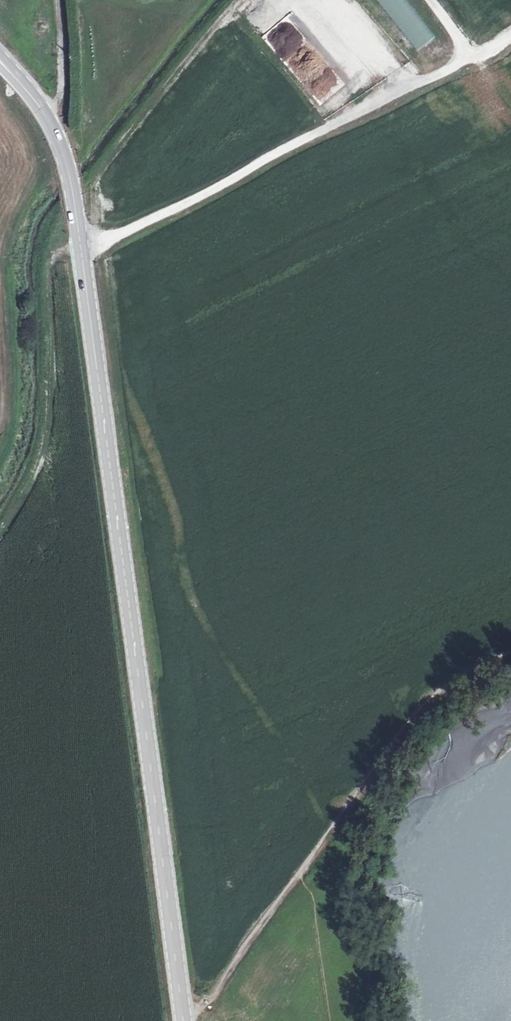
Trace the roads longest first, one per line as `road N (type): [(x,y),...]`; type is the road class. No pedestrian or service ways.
road 1 (secondary): [(0,64),(45,117),(73,197),(183,1020)]
road 2 (track): [(207,1002),(415,714),(471,668),(510,652)]

